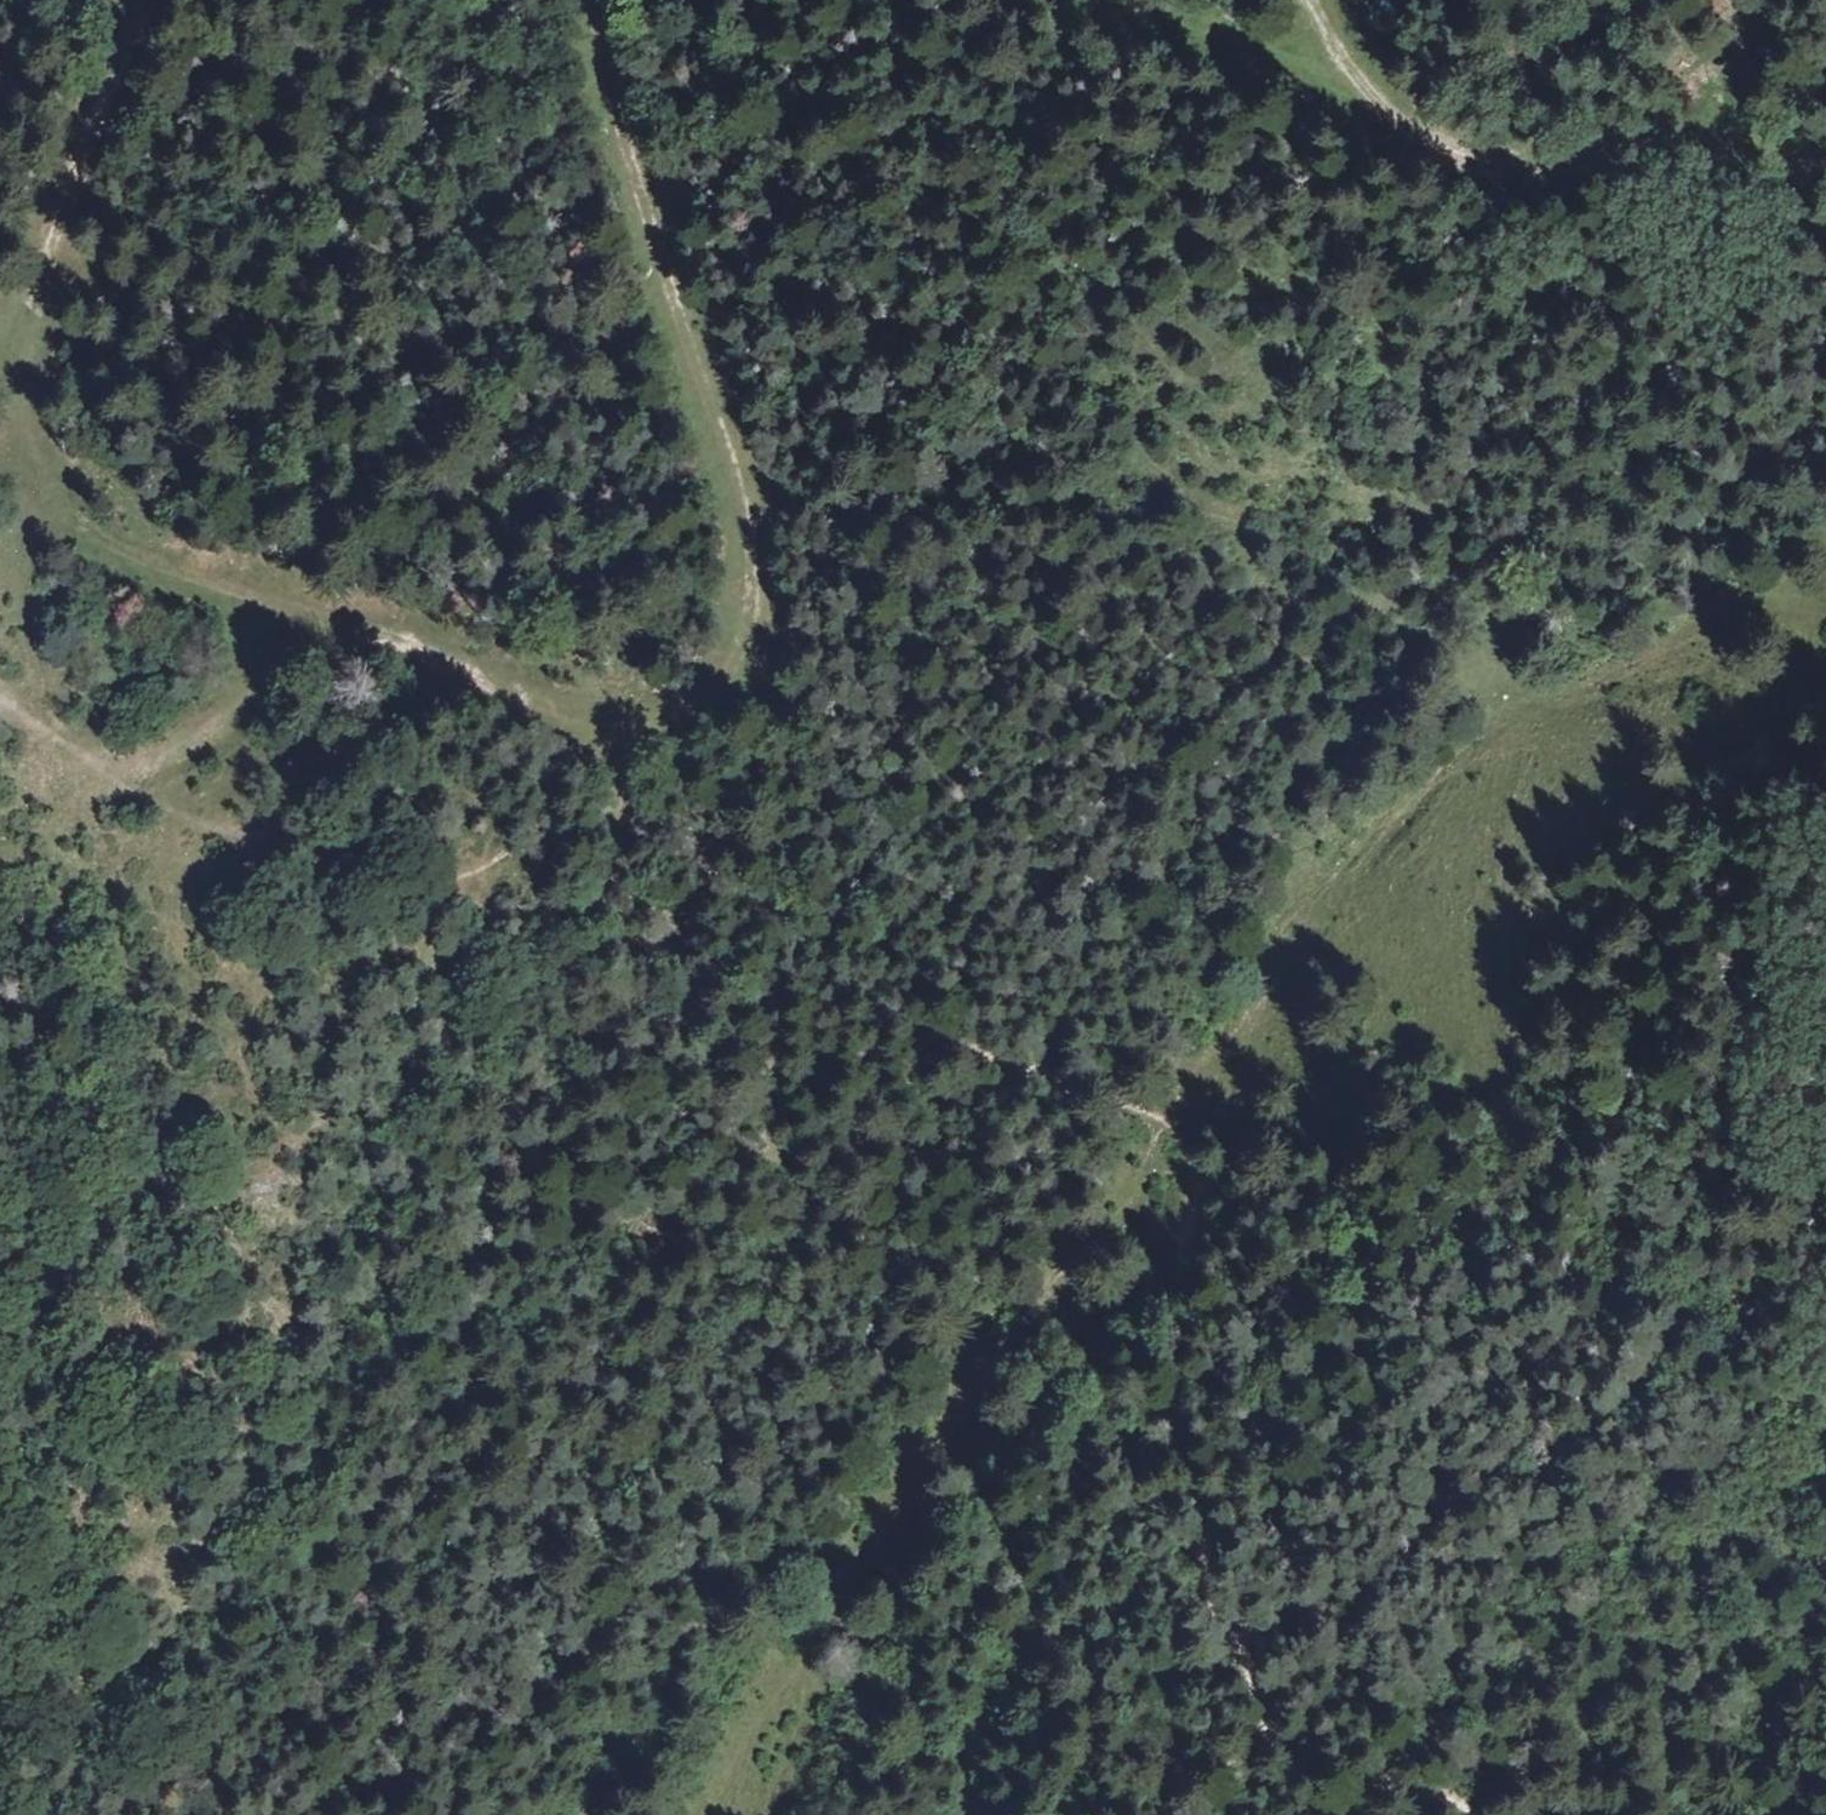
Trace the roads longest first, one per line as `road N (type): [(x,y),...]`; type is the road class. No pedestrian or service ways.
road 1 (track): [(164,0),(77,159),(15,356),(20,413),(43,456),(83,513),(148,551),(266,596),(410,635),(552,697),(612,711)]
road 2 (track): [(612,711),(635,717),(704,710),(747,639),(755,545),(730,433),(645,184),(601,0)]
road 3 (track): [(1324,0),(1356,74),(1416,128),(1476,151),(1558,149),(1629,128),(1710,121),(1825,143)]
road 4 (track): [(123,781),(263,699),(274,642),(266,596)]
road 5 (track): [(0,682),(123,781)]

